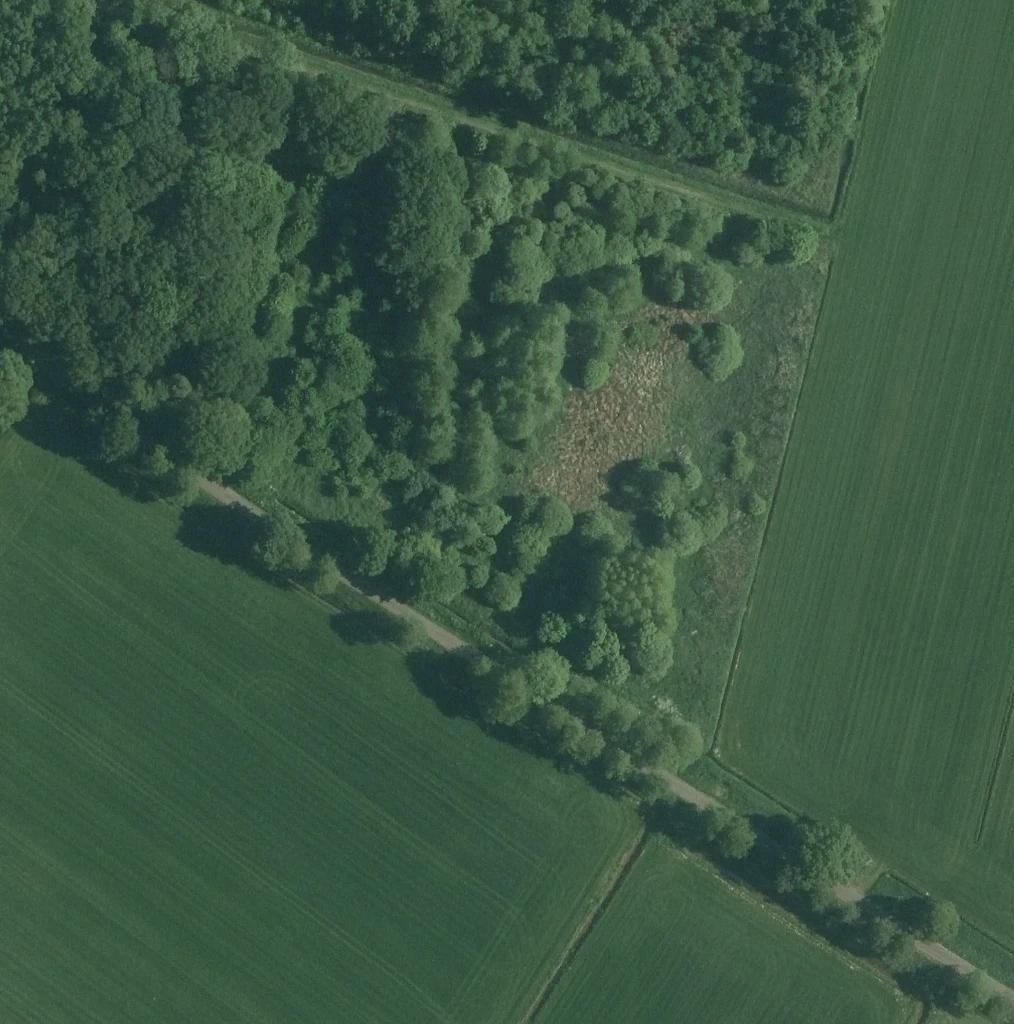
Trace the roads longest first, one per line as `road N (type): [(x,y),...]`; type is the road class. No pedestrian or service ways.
road 1 (unclassified): [(1013,1002),(199,481),(0,330)]

